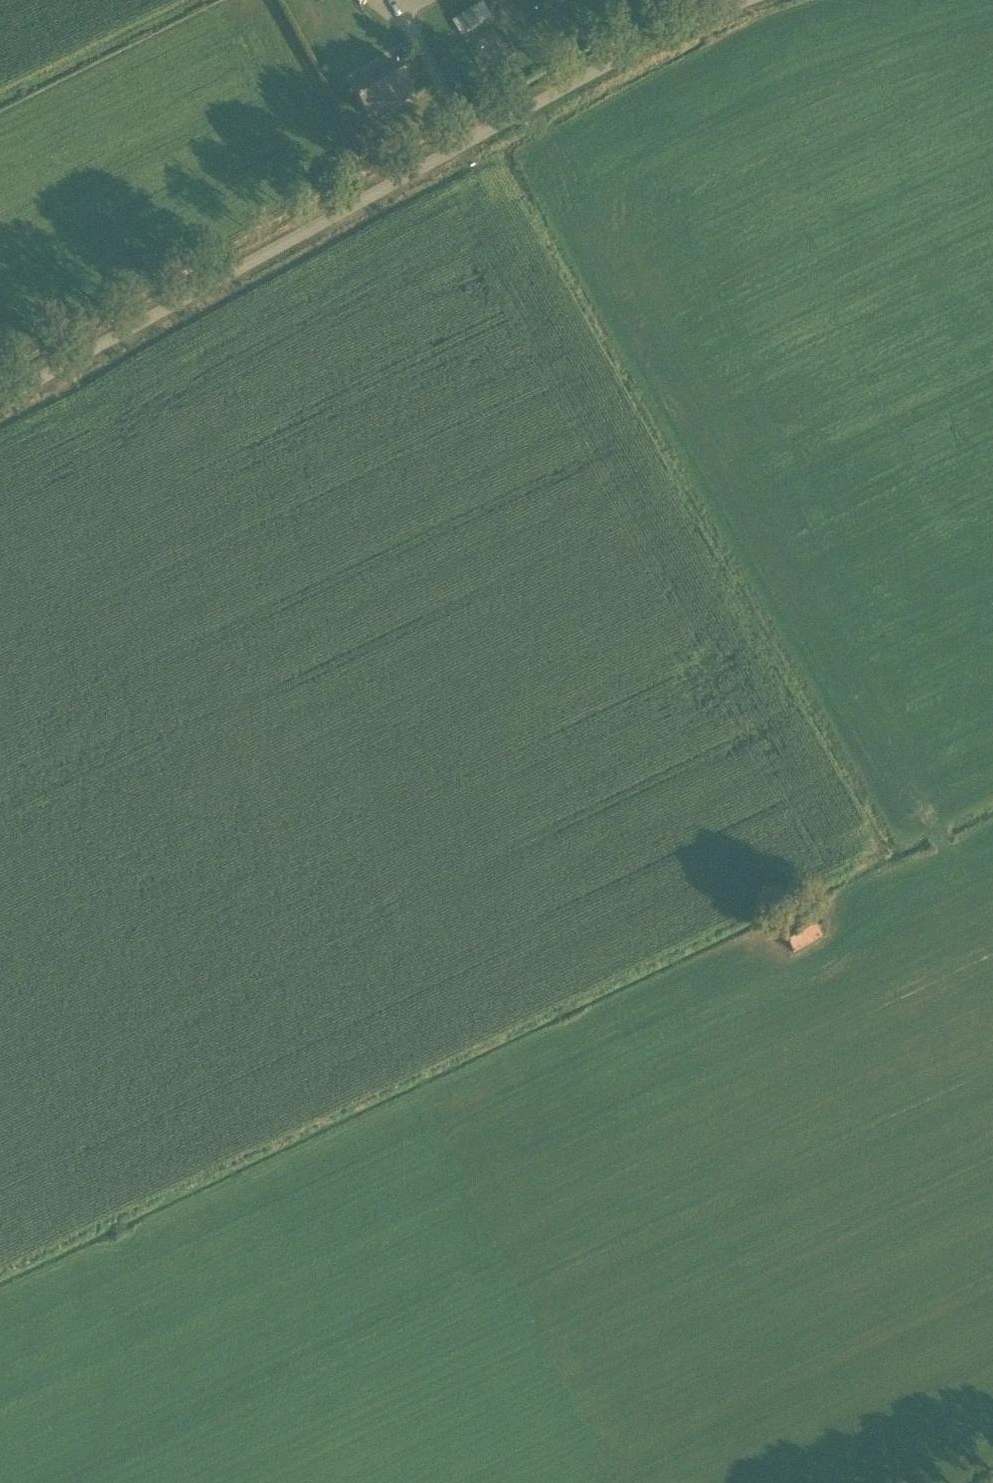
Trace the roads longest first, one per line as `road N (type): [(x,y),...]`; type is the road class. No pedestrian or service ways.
road 1 (unclassified): [(0,397),(675,29),(751,0)]

